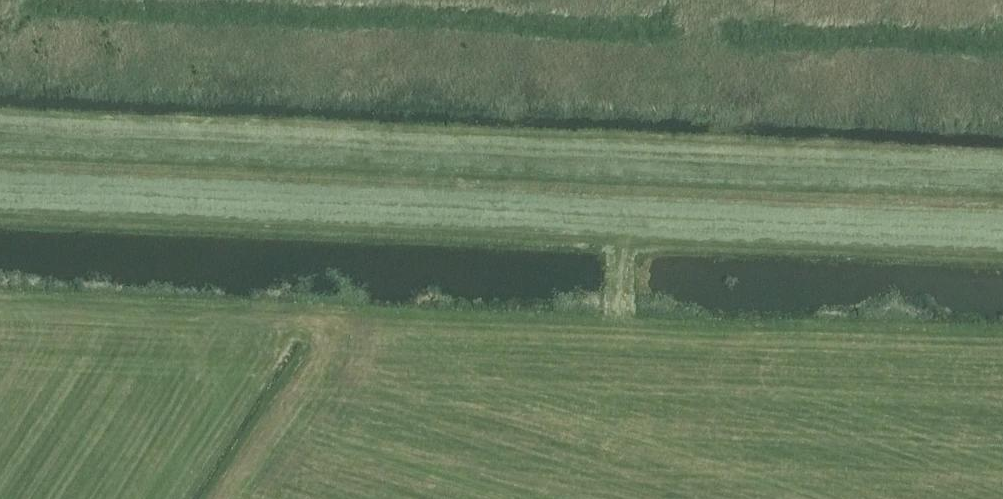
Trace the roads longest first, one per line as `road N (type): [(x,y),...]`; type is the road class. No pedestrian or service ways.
road 1 (track): [(1002,187),(0,145)]
road 2 (track): [(1002,43),(0,10)]

